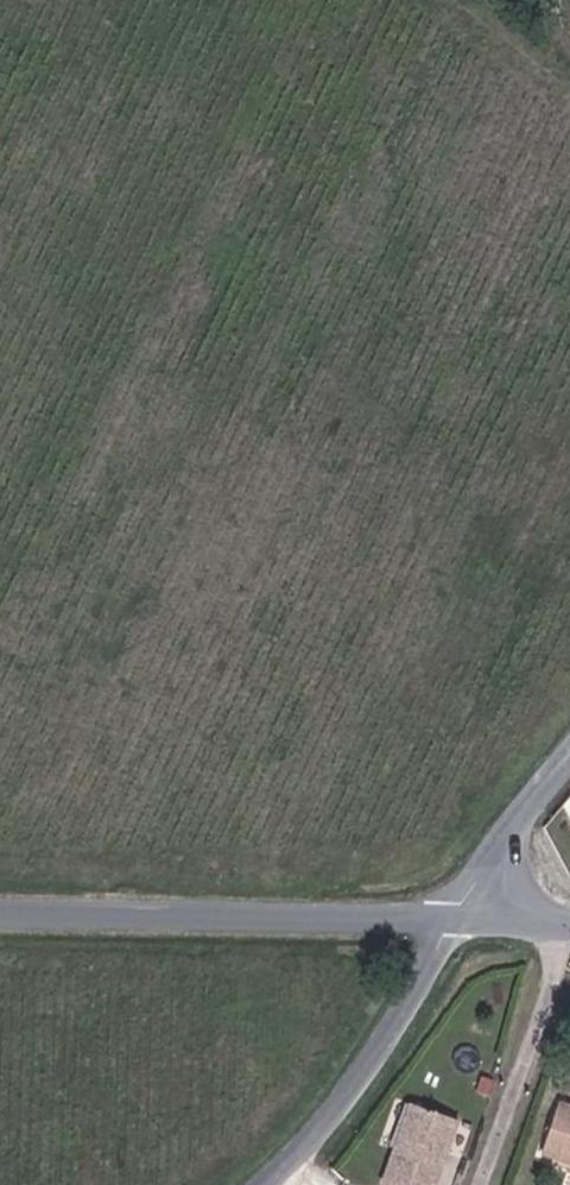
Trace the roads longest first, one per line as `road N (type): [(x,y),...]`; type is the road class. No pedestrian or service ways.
road 1 (tertiary): [(0,911),(458,916)]
road 2 (unclassified): [(458,916),(419,1002),(328,1122),(268,1184)]
road 3 (unclassified): [(569,756),(521,813),(458,916)]

